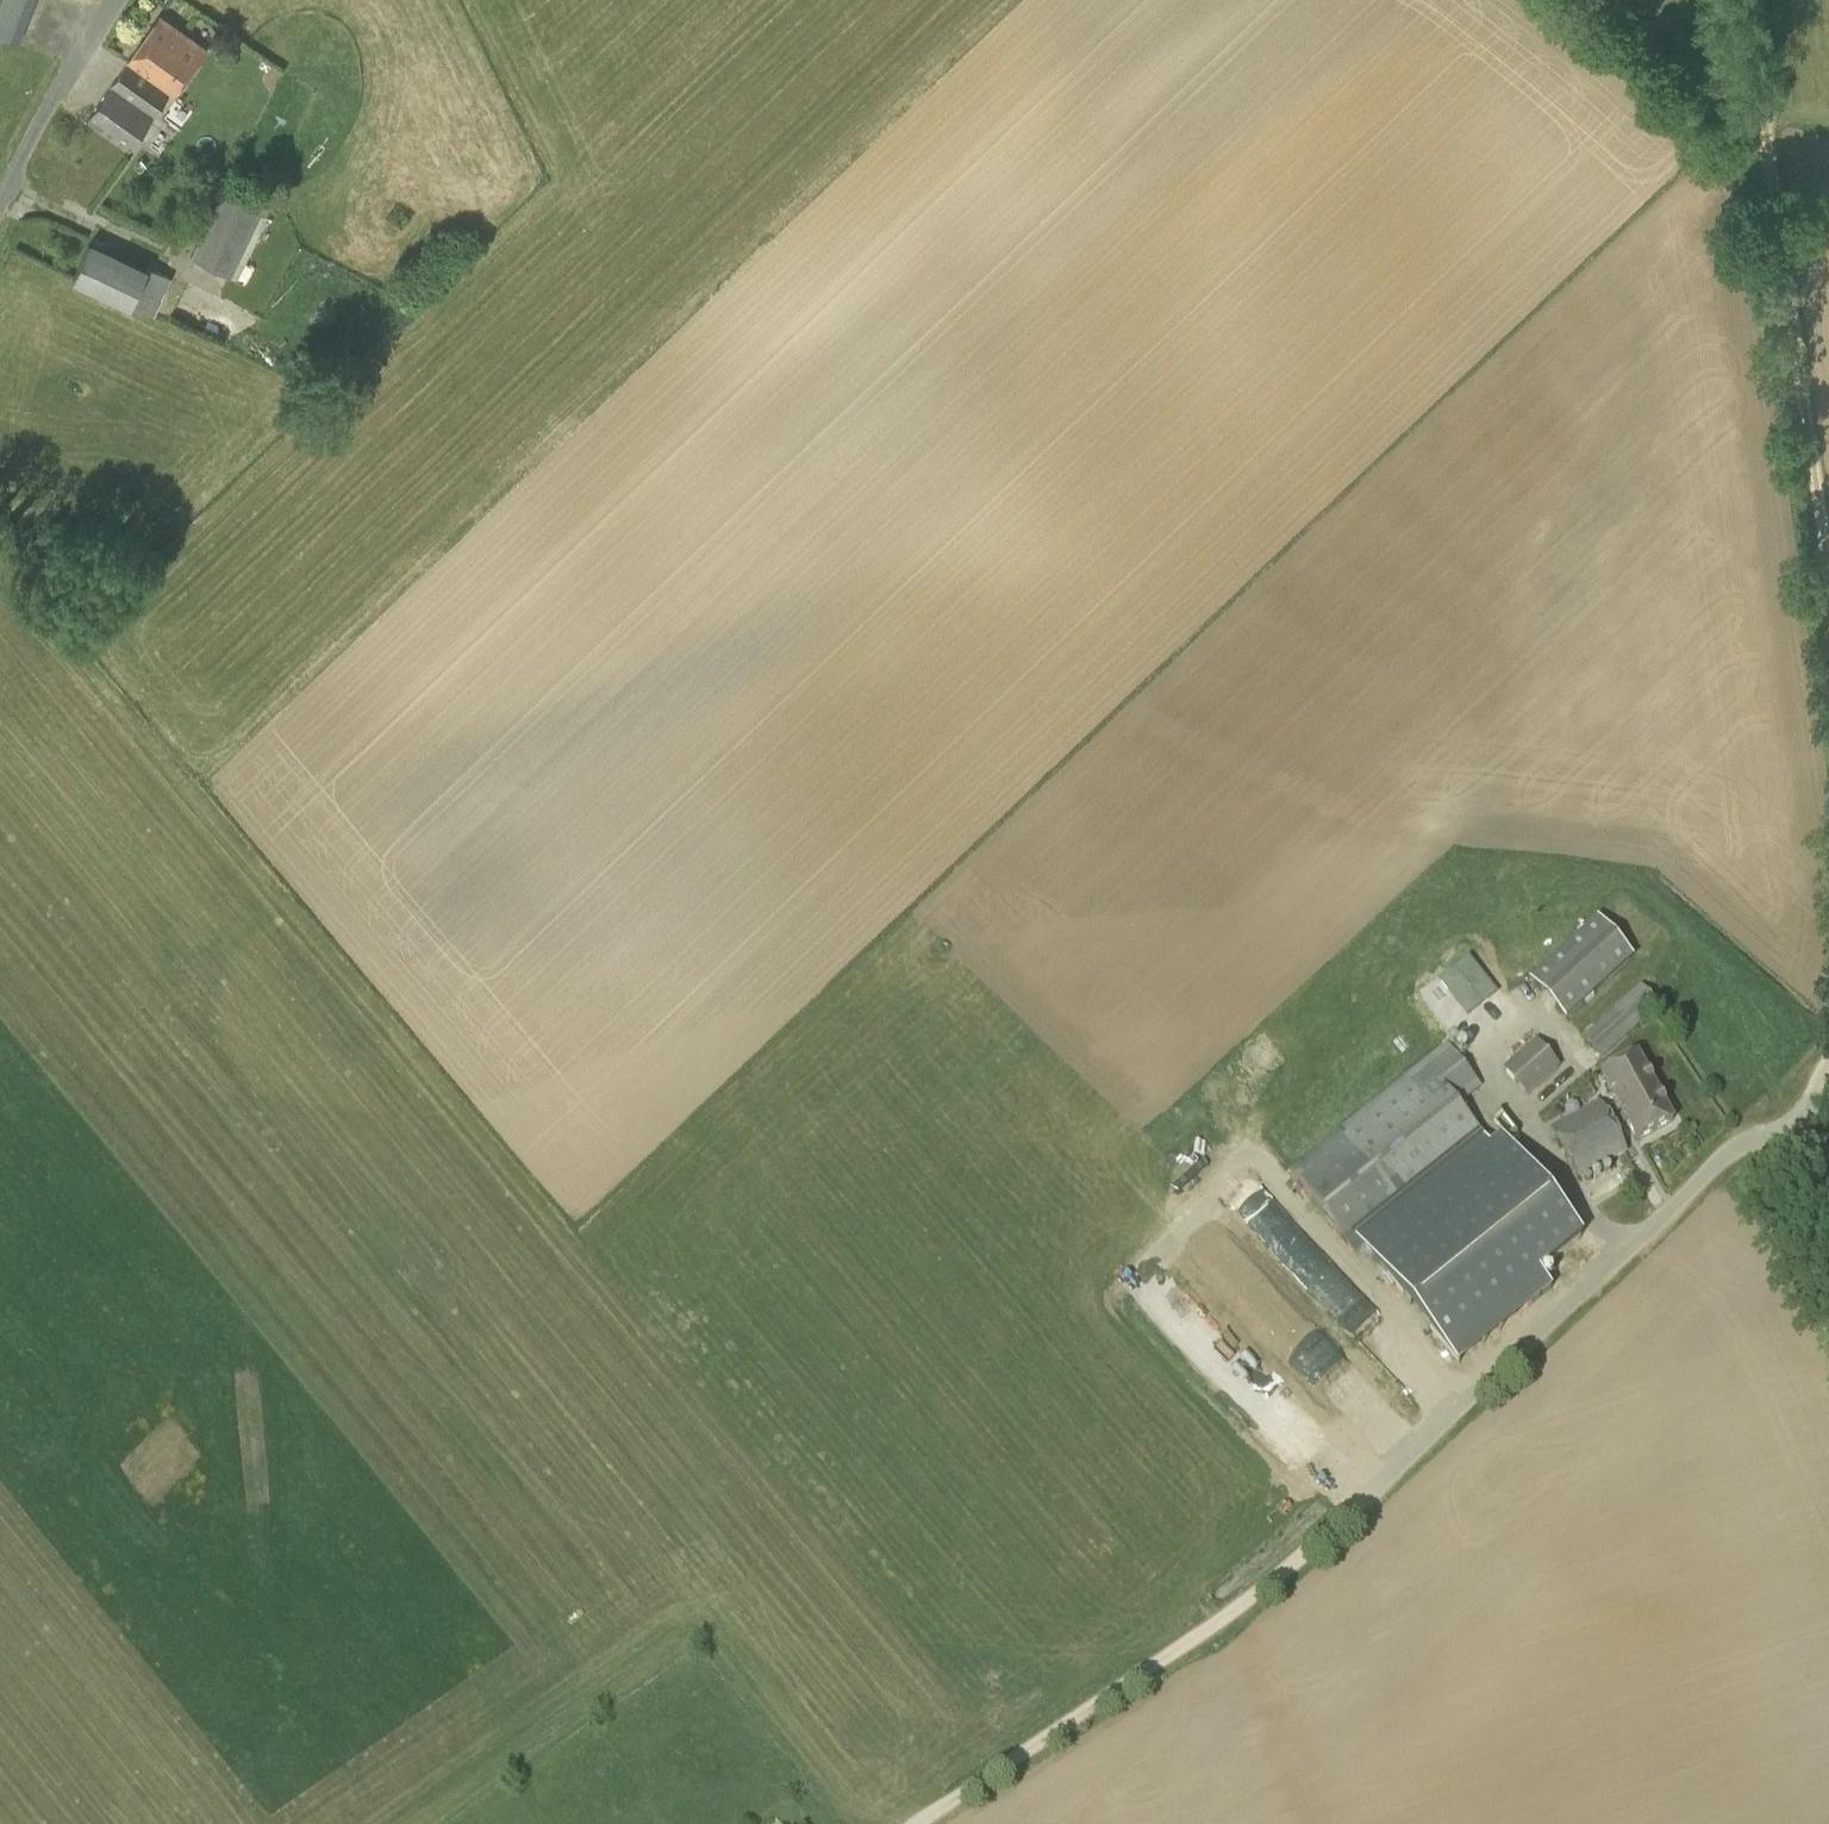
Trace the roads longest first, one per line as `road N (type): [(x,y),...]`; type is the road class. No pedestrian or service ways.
road 1 (unclassified): [(1751,0),(1828,539)]
road 2 (unclassified): [(0,212),(115,0)]
road 3 (unclassified): [(1828,1247),(1802,1184),(1792,1121),(1828,1045)]

